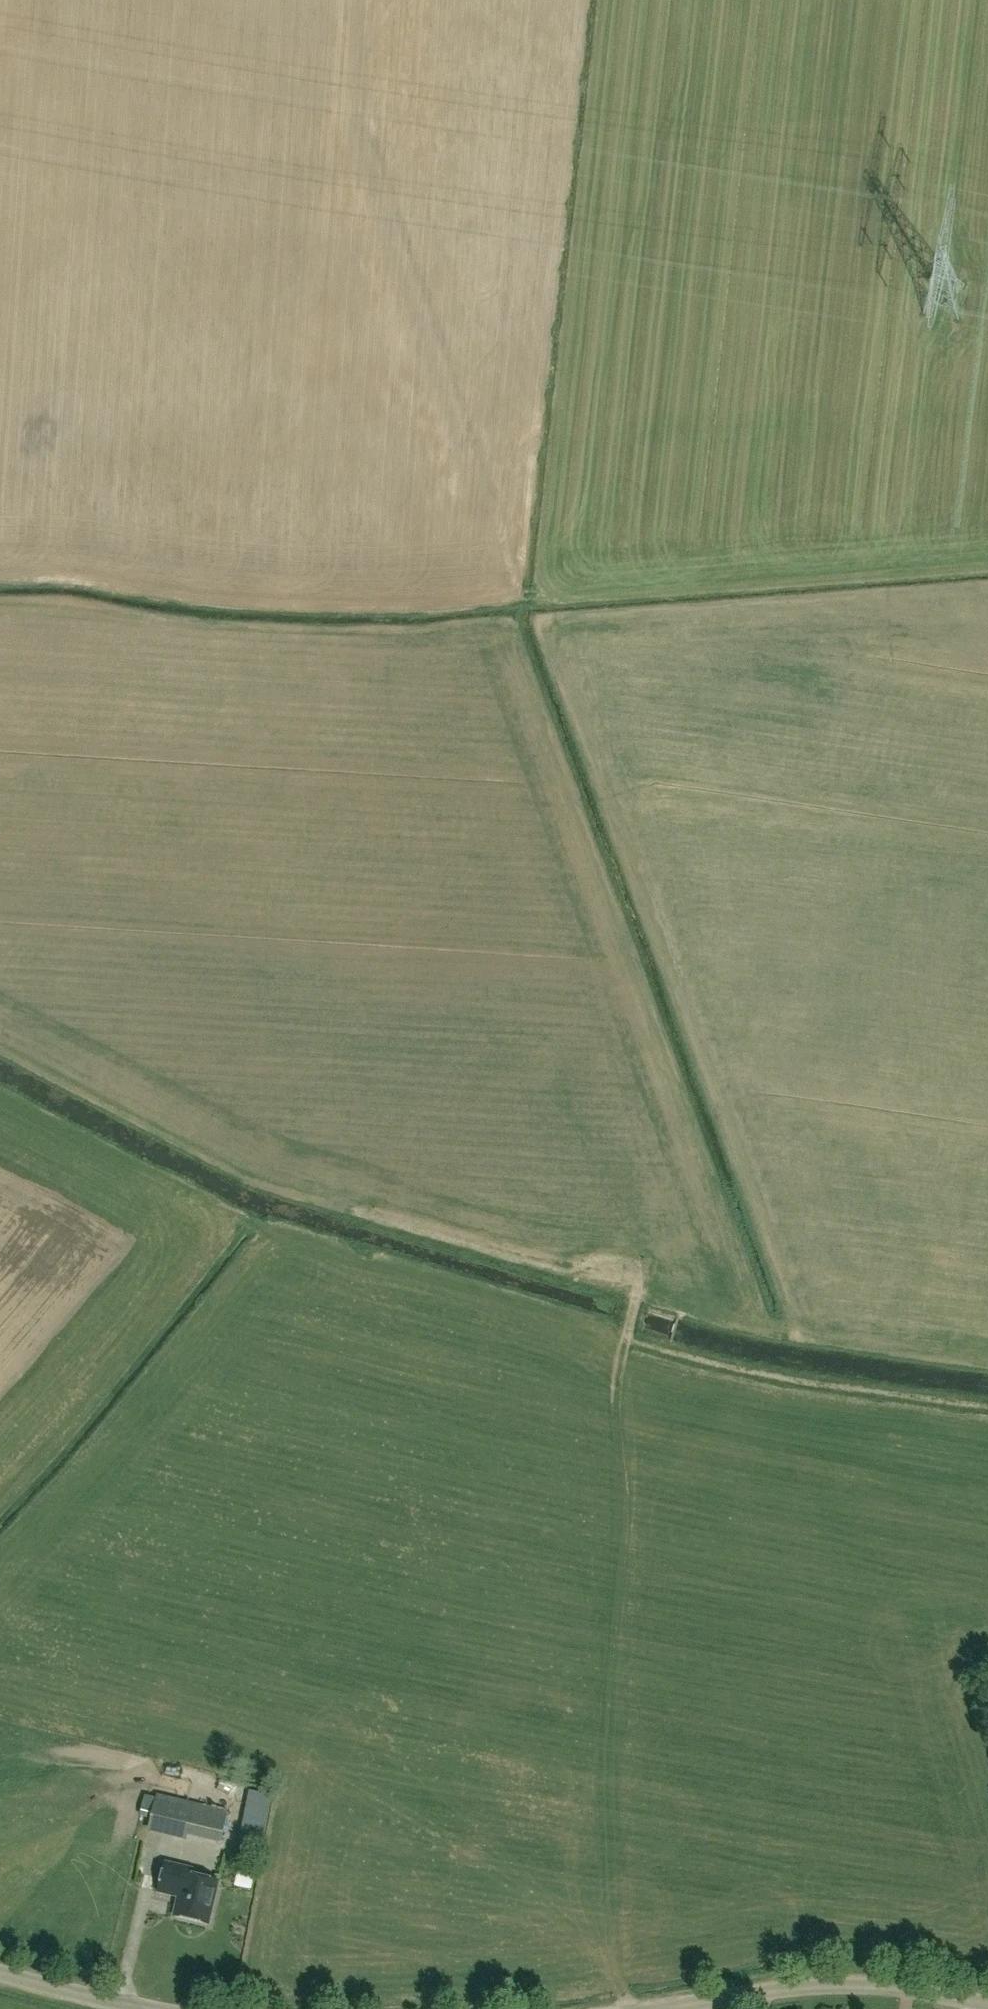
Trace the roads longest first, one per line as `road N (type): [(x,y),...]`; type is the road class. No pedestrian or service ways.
road 1 (unclassified): [(987,2004),(852,1983),(669,2008)]
road 2 (unclassified): [(148,2008),(0,1974)]

